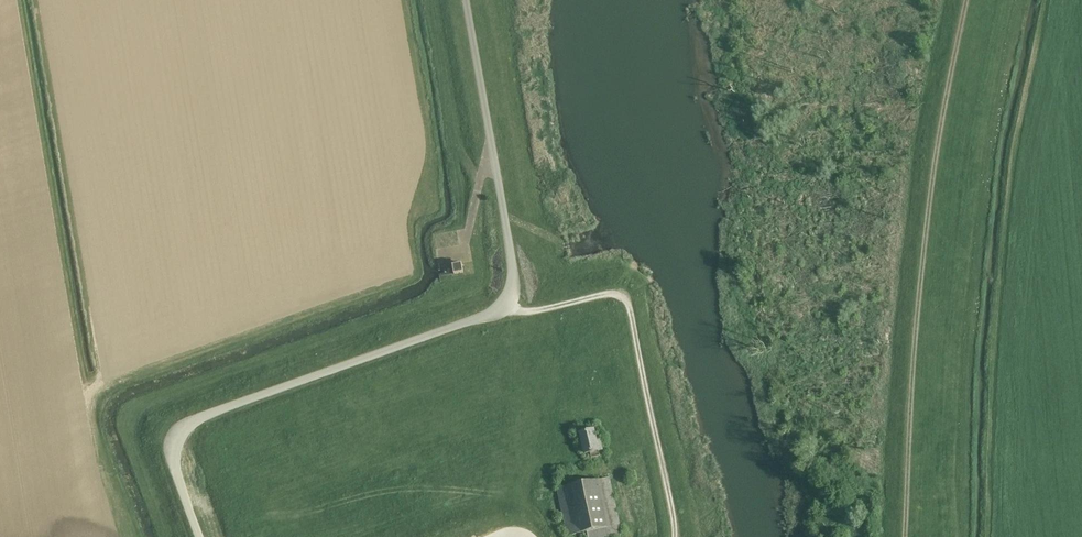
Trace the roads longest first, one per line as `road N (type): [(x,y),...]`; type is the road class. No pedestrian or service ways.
road 1 (unclassified): [(465,0),(510,260),(506,299),(485,315),(190,420),(171,448),(199,536)]
road 2 (track): [(966,0),(924,253),(907,536)]

